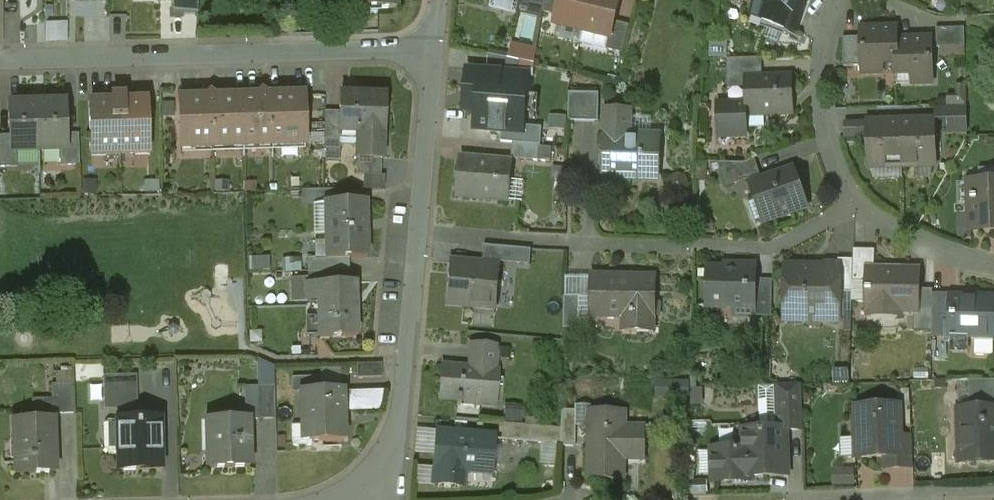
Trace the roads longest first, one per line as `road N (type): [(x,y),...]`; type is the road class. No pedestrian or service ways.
road 1 (residential): [(0,52),(442,36)]
road 2 (residential): [(993,250),(918,222),(865,186),(841,141),(825,83),(841,0)]
road 3 (residential): [(372,470),(397,434),(409,389),(423,233)]
road 4 (residential): [(423,233),(442,36)]
road 5 (residential): [(203,499),(307,497),(372,470)]
road 6 (residential): [(423,233),(581,243)]
road 7 (residential): [(847,499),(993,495)]

